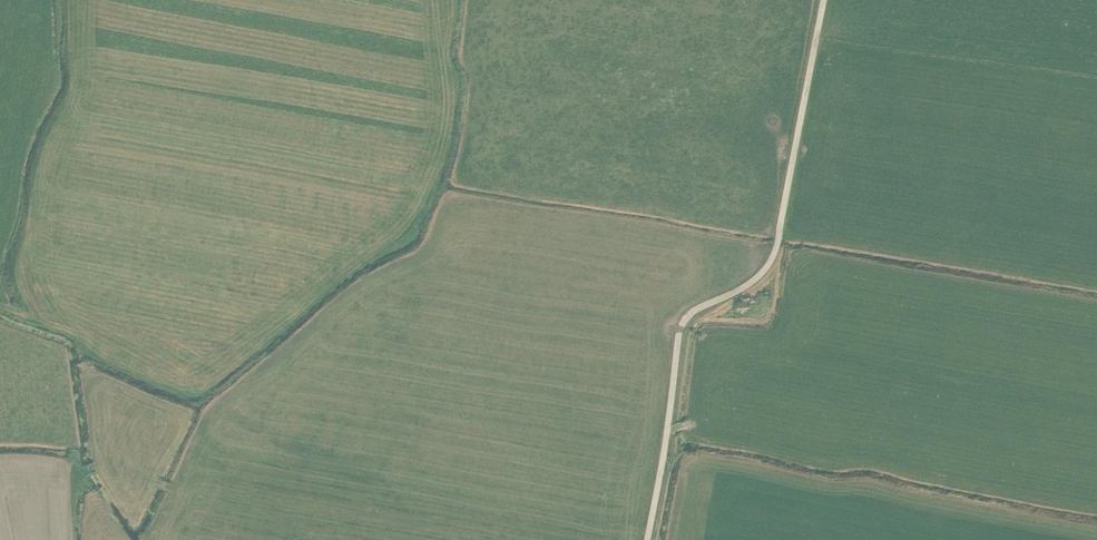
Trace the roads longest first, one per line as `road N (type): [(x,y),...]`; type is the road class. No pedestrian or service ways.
road 1 (track): [(648,539),(681,324),(761,275),(775,255),(824,0)]

